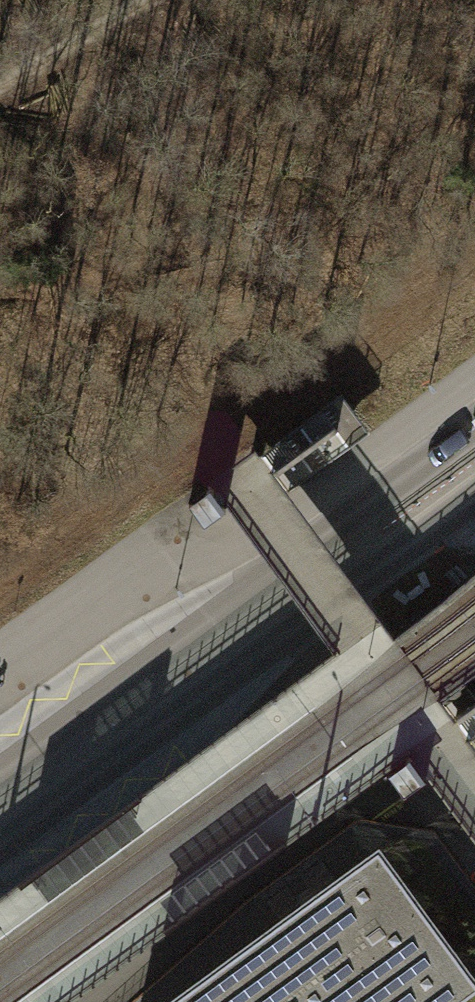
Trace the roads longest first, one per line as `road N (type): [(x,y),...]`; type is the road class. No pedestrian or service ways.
road 1 (secondary): [(474,422),(0,773)]
road 2 (secondary): [(0,848),(474,500)]
road 3 (track): [(0,80),(130,0)]

